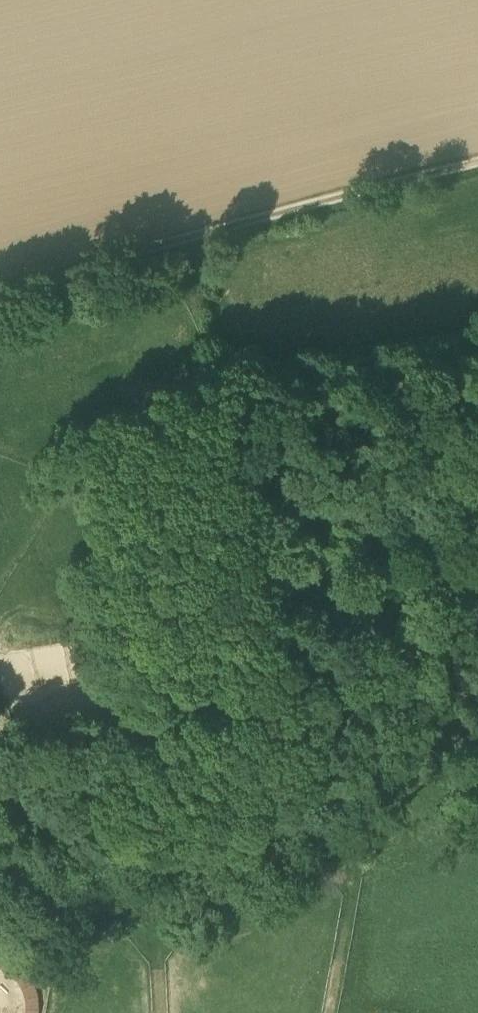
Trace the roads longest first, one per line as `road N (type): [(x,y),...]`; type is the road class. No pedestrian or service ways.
road 1 (track): [(477,167),(111,265),(0,303)]

